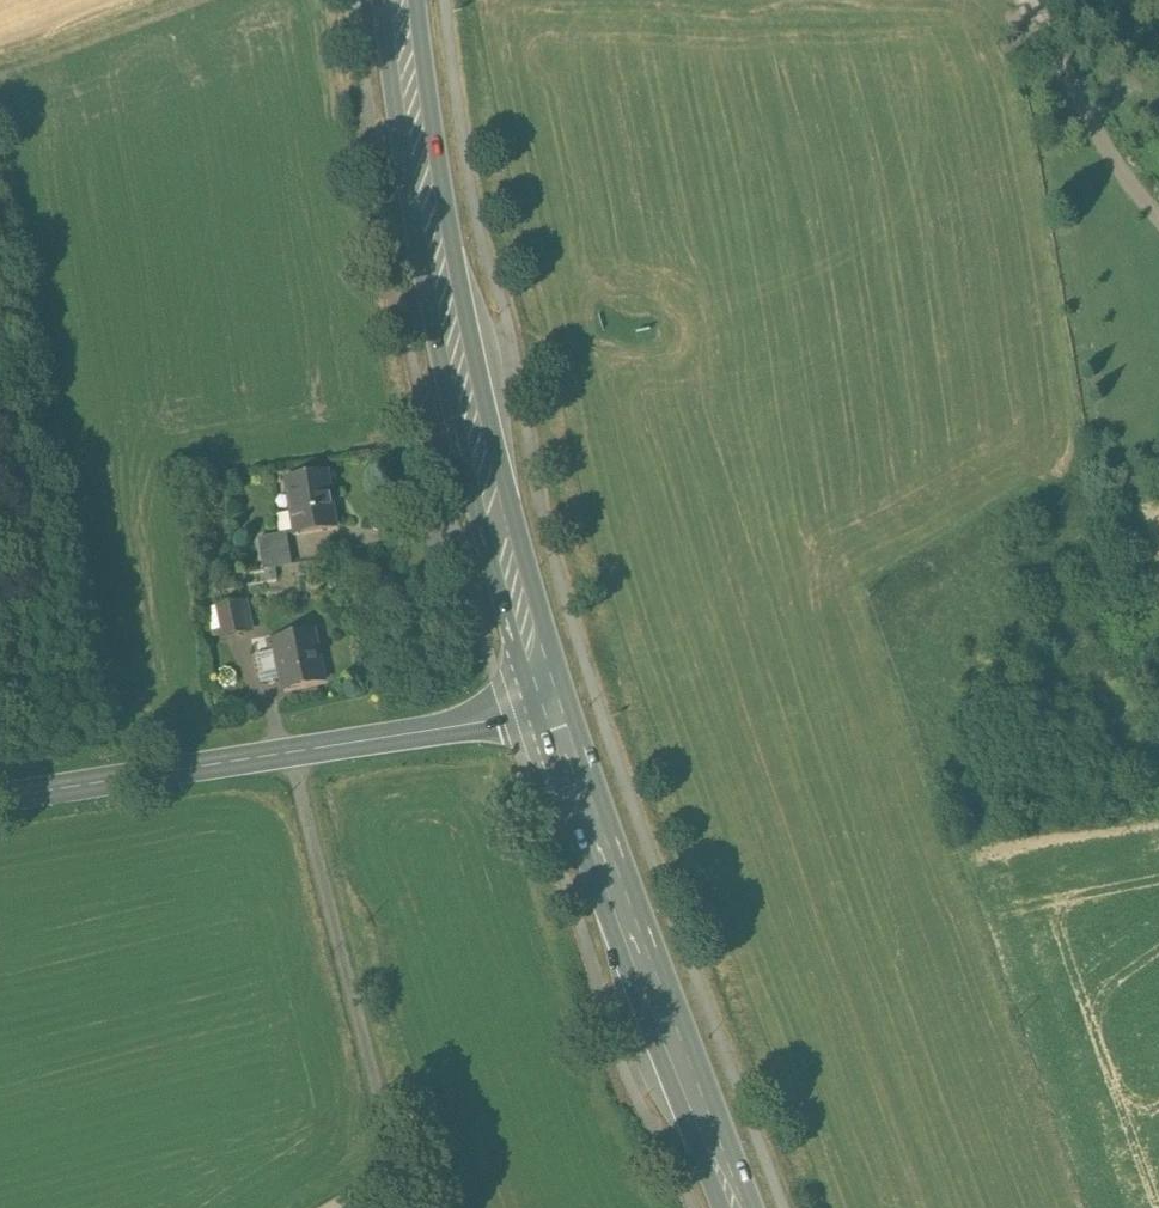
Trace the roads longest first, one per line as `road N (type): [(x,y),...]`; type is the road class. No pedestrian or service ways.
road 1 (primary): [(401,0),(455,351),(553,708)]
road 2 (secondary): [(553,708),(0,799)]
road 3 (primary): [(739,1207),(553,708)]

